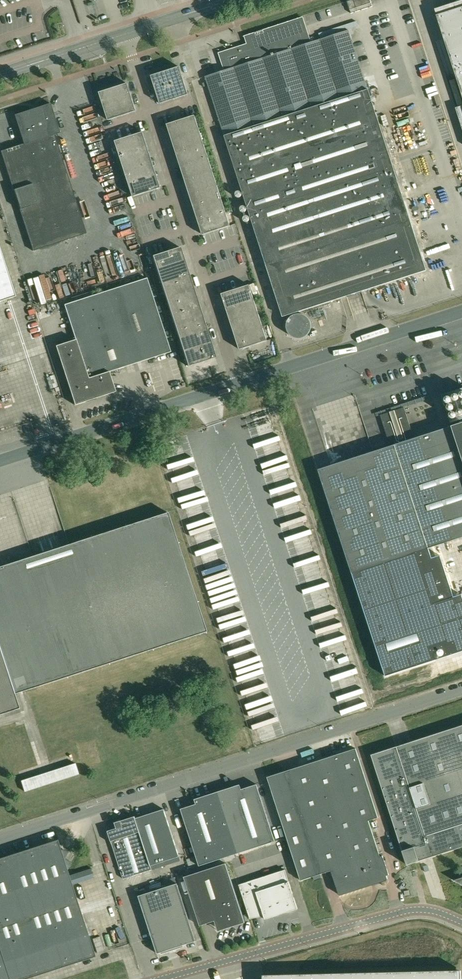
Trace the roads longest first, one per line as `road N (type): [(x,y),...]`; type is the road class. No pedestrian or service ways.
road 1 (unclassified): [(0,839),(461,689)]
road 2 (residential): [(124,35),(238,386)]
road 3 (unclassified): [(461,922),(404,911),(161,978)]
road 4 (unclassified): [(0,462),(238,386)]
road 5 (unclassified): [(238,386),(461,314)]
road 6 (tertiary): [(0,75),(124,35)]
road 7 (tertiary): [(124,35),(241,0)]

